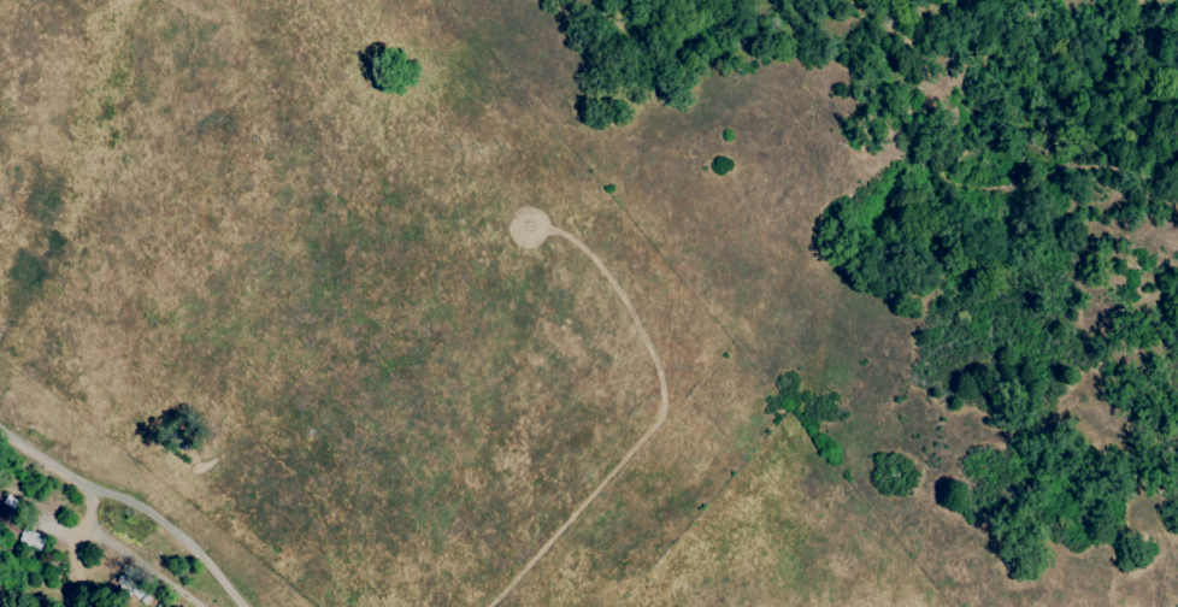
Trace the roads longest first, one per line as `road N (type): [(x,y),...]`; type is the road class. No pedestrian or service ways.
road 1 (track): [(0,418),(187,543),(244,606)]

